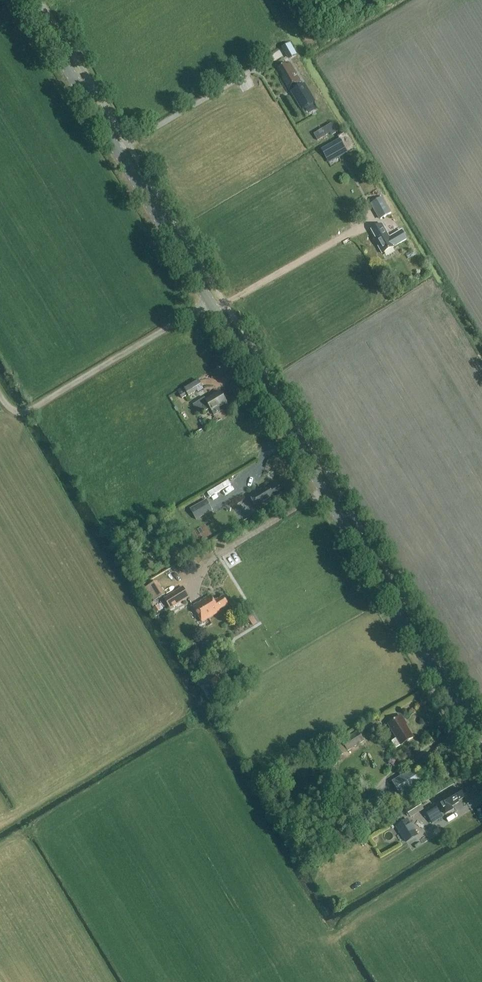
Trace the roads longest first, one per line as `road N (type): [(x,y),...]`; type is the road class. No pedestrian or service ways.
road 1 (tertiary): [(481,756),(24,0)]
road 2 (track): [(212,306),(33,409),(12,410),(0,397)]
road 3 (track): [(212,306),(372,220)]
road 4 (track): [(324,494),(216,553),(193,590)]

